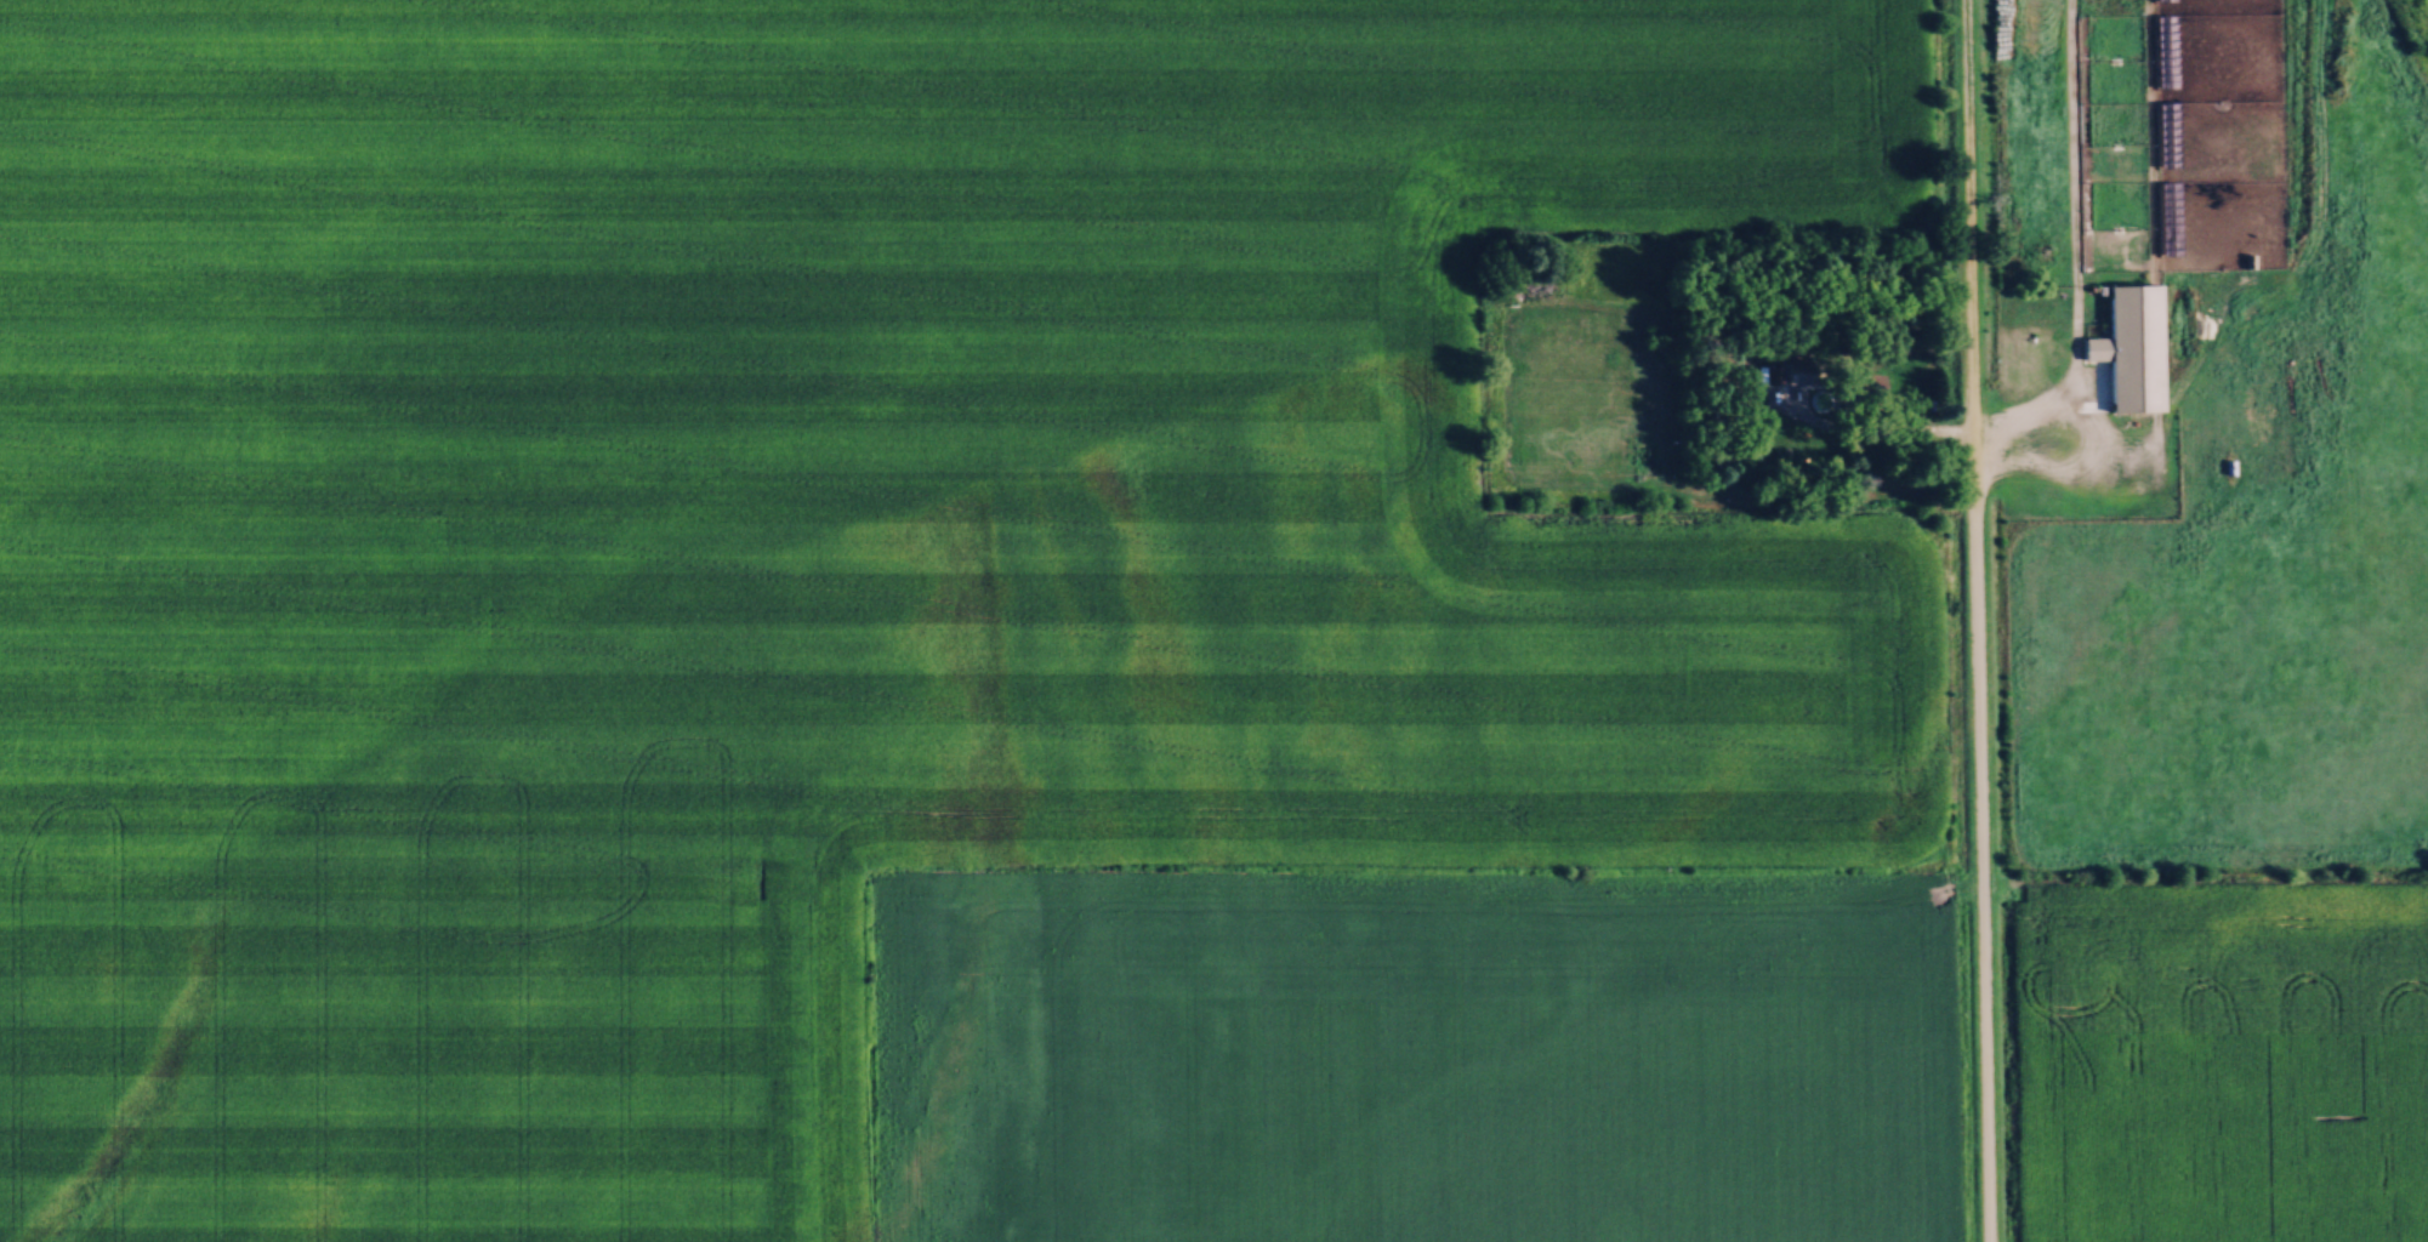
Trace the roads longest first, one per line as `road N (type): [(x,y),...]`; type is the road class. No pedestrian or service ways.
road 1 (residential): [(1987,1241),(1963,0)]

